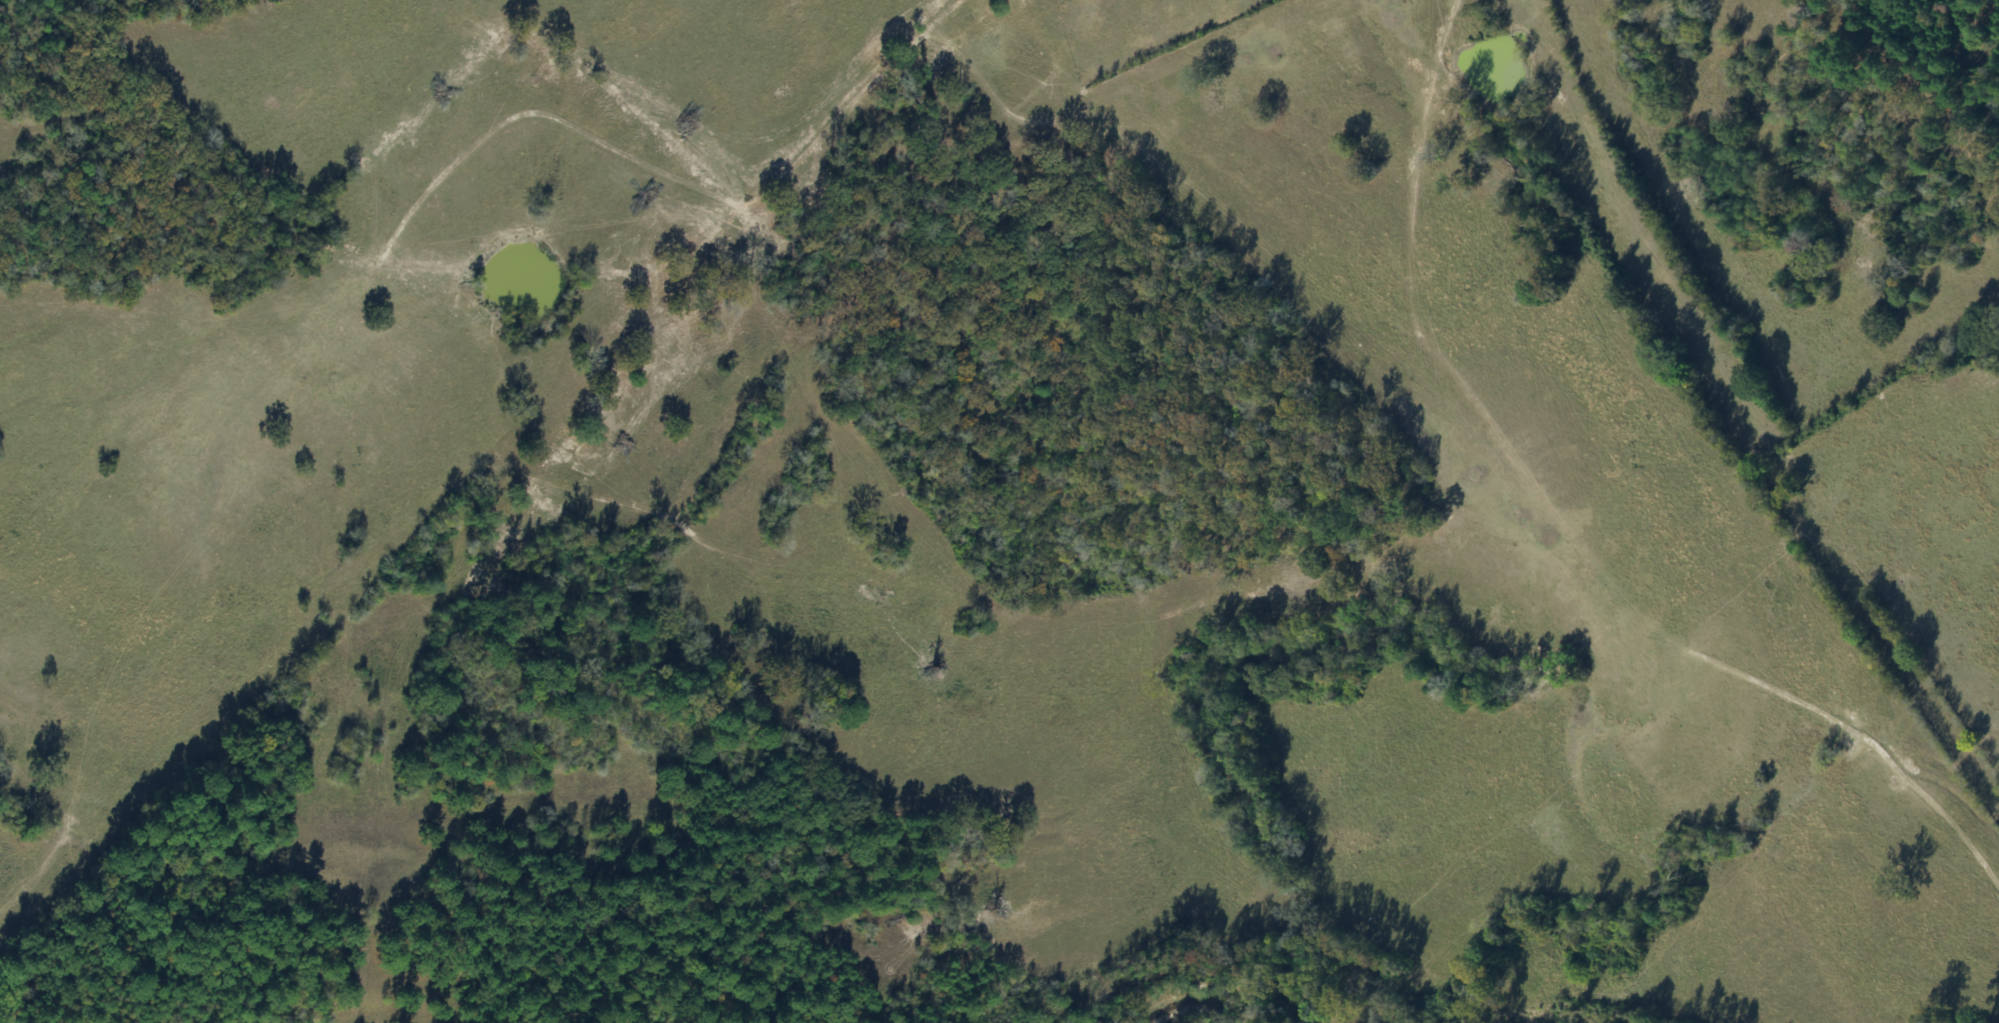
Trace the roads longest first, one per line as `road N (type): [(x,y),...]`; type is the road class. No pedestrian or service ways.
road 1 (track): [(1456,0),(1413,149),(1409,305),(1419,330),(1534,494),(1669,640),(1879,754),(1943,813),(1998,886)]

